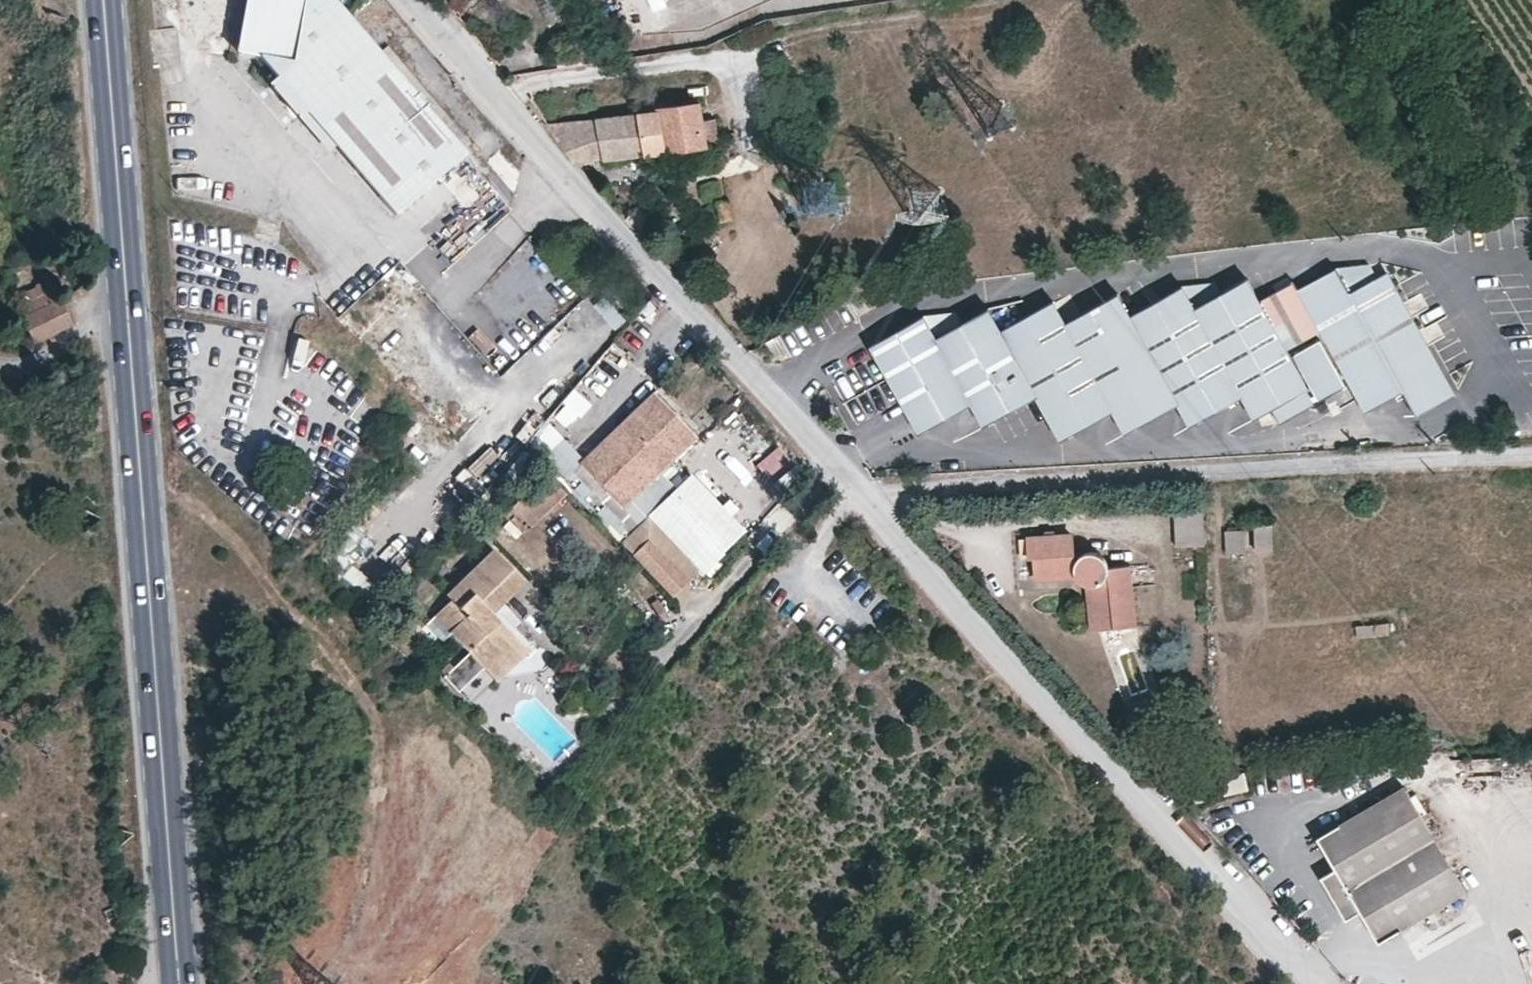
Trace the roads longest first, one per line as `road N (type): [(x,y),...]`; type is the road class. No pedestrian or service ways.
road 1 (residential): [(414,0),(863,506),(1321,983)]
road 2 (trunk): [(212,983),(180,747),(143,0)]
road 3 (trunk): [(73,0),(129,983)]
road 4 (primary): [(129,331),(178,983)]
road 5 (primary): [(104,0),(129,331)]
road 6 (residential): [(129,331),(96,332),(15,374),(0,374)]

